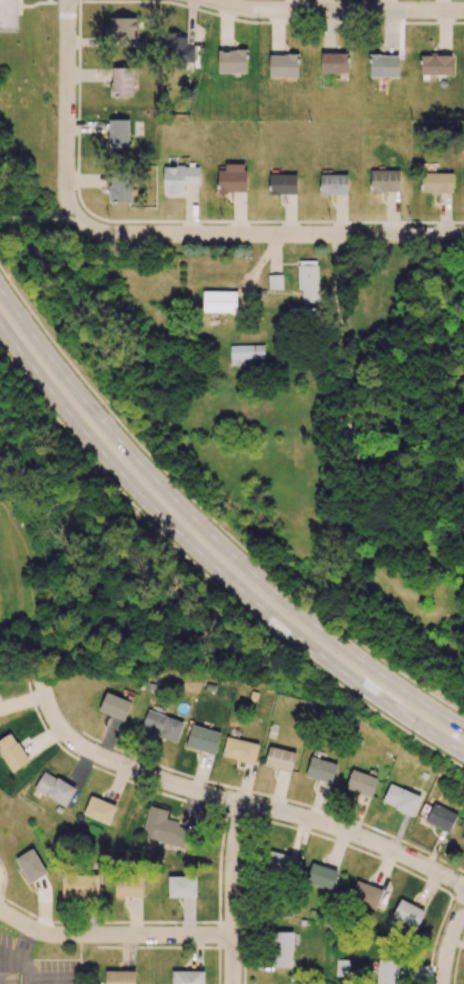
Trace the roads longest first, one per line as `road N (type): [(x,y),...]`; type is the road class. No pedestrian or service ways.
road 1 (primary): [(463,730),(343,649),(216,542),(104,425),(0,289)]
road 2 (primary): [(0,326),(80,429),(212,567),(312,651),(463,754)]
road 3 (residential): [(463,886),(349,833),(98,755),(68,736),(41,682)]
road 4 (residential): [(80,221),(104,233),(463,233)]
road 5 (residential): [(463,11),(263,10),(211,0)]
road 6 (residential): [(233,939),(48,934),(0,910)]
road 7 (residential): [(80,221),(66,190),(67,0)]
road 8 (residential): [(233,983),(242,803)]

